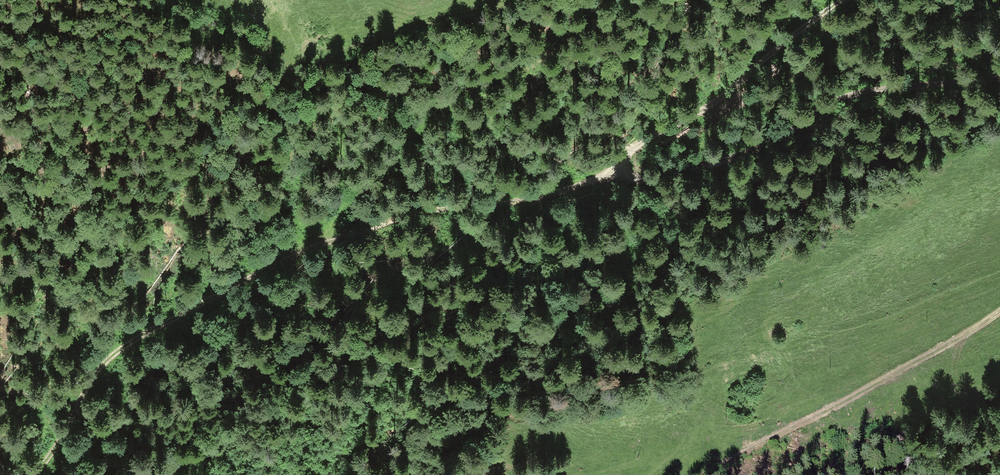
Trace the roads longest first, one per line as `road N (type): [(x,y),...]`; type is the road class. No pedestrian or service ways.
road 1 (track): [(30,474),(71,422),(90,382),(150,332),(330,238),(435,208),(555,193),(603,174),(722,95),(843,0)]
road 2 (track): [(603,174),(642,176),(723,159),(863,91),(999,74)]
road 3 (track): [(330,238),(342,212),(437,109),(529,68),(611,0)]
road 4 (track): [(200,474),(239,468),(422,397),(553,420)]
road 5 (track): [(999,312),(699,474)]

